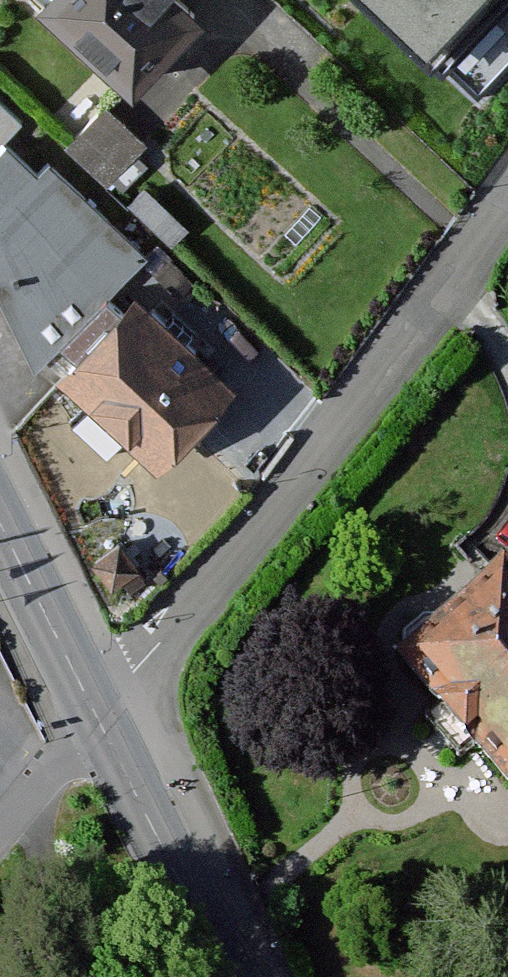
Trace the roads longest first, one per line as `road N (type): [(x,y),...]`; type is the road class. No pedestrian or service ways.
road 1 (residential): [(507,185),(100,717)]
road 2 (tertiary): [(230,976),(100,717)]
road 3 (tertiary): [(100,717),(0,523)]

